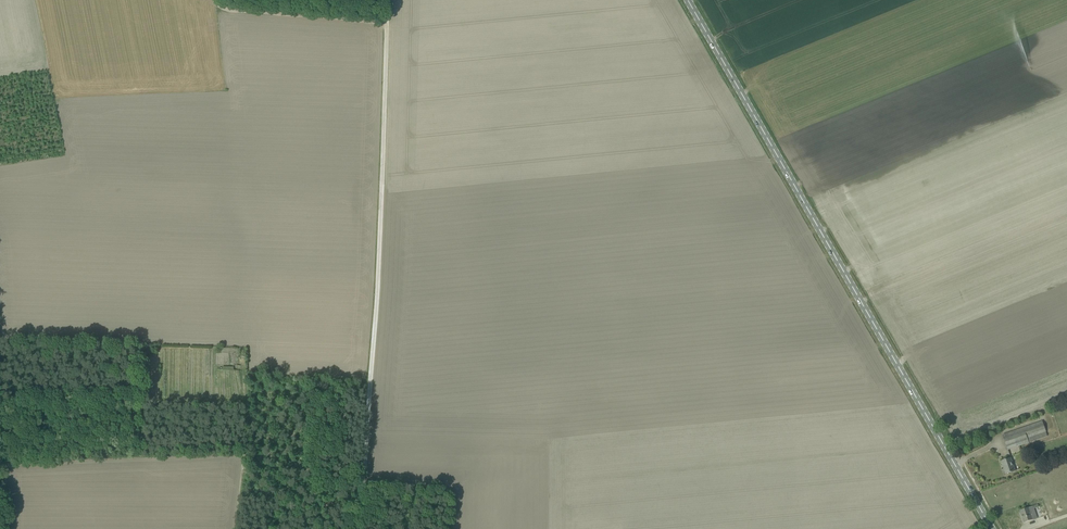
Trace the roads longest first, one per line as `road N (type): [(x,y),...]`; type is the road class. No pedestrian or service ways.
road 1 (secondary): [(994,528),(690,0)]
road 2 (track): [(237,528),(242,471),(360,480)]

